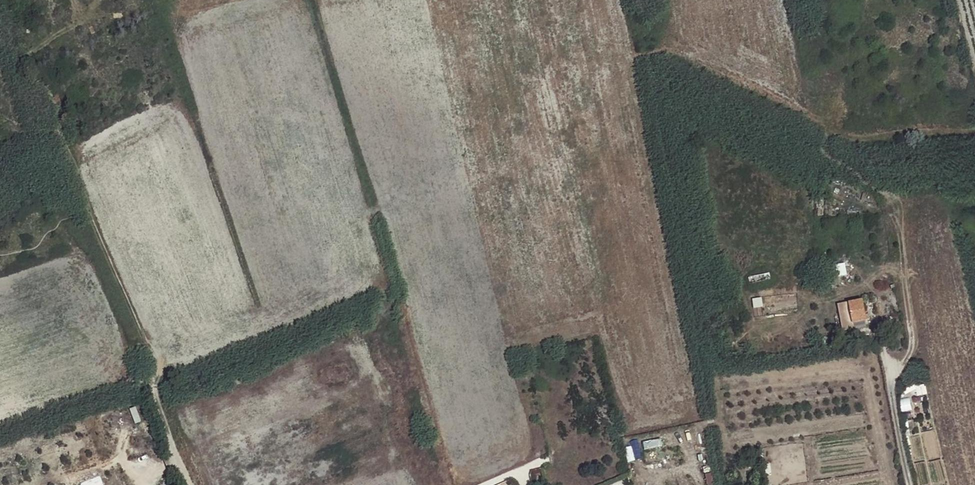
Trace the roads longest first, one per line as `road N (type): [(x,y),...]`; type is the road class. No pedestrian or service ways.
road 1 (track): [(176,459),(156,396),(159,362),(95,226),(53,97),(24,67),(97,0)]
road 2 (track): [(833,130),(824,142),(829,157),(892,200),(900,218),(912,347),(891,383)]
road 3 (track): [(974,131),(861,138),(821,123)]
road 4 (residential): [(884,350),(911,484)]

